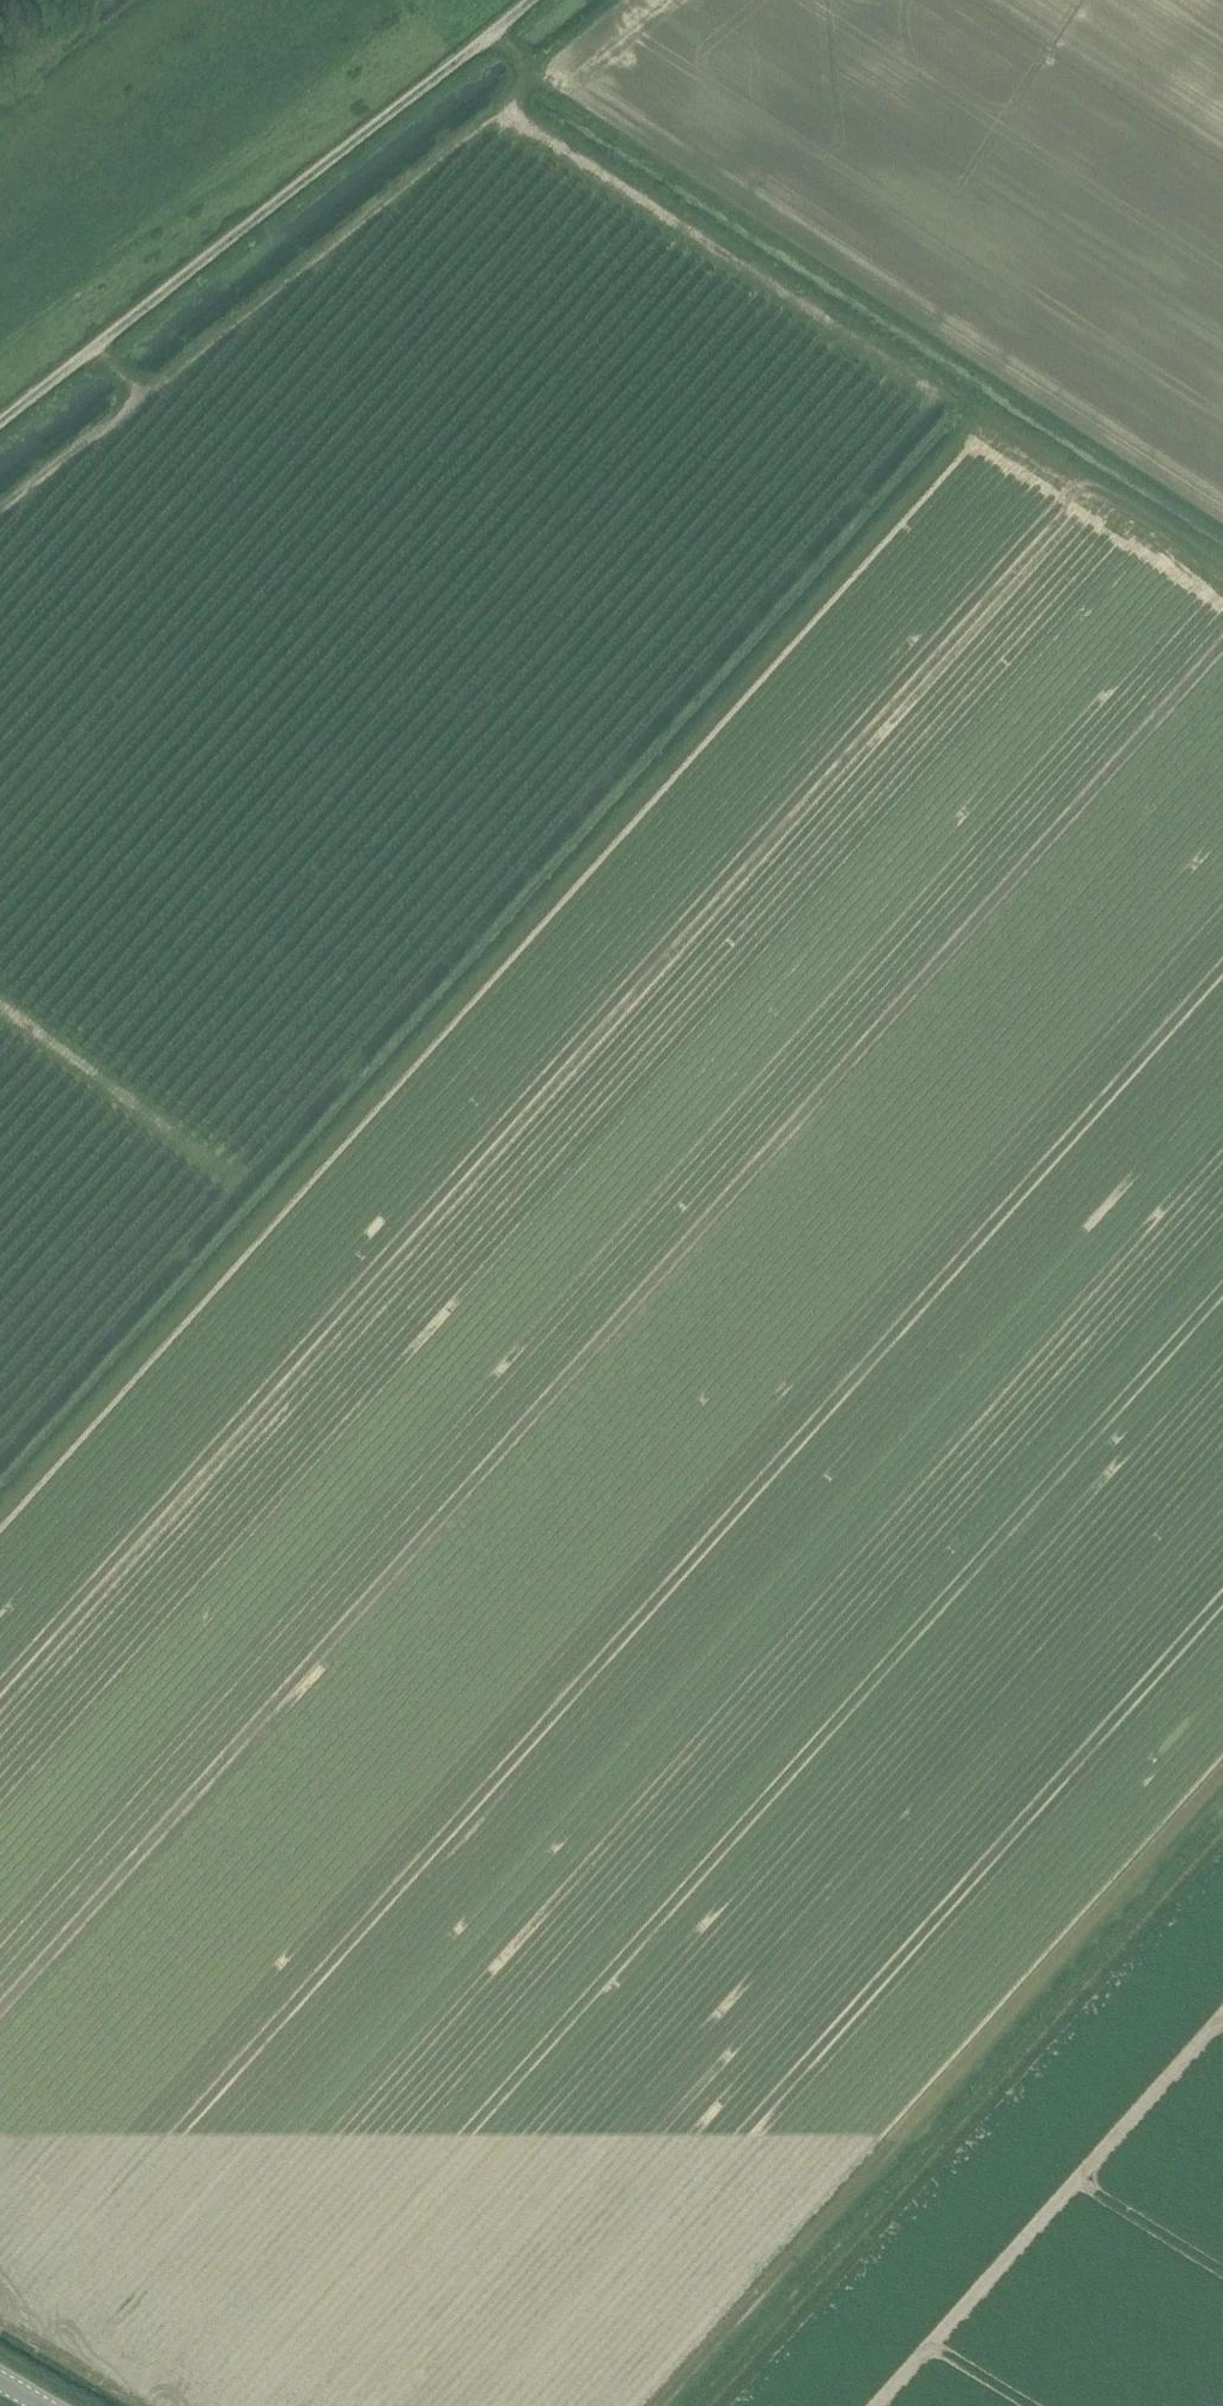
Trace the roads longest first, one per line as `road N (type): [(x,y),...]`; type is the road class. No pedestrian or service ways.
road 1 (track): [(0,508),(481,122),(513,118),(931,390)]
road 2 (track): [(641,2405),(1222,1763)]
road 3 (unclassified): [(0,425),(535,0)]
road 4 (track): [(0,1007),(235,1181)]

